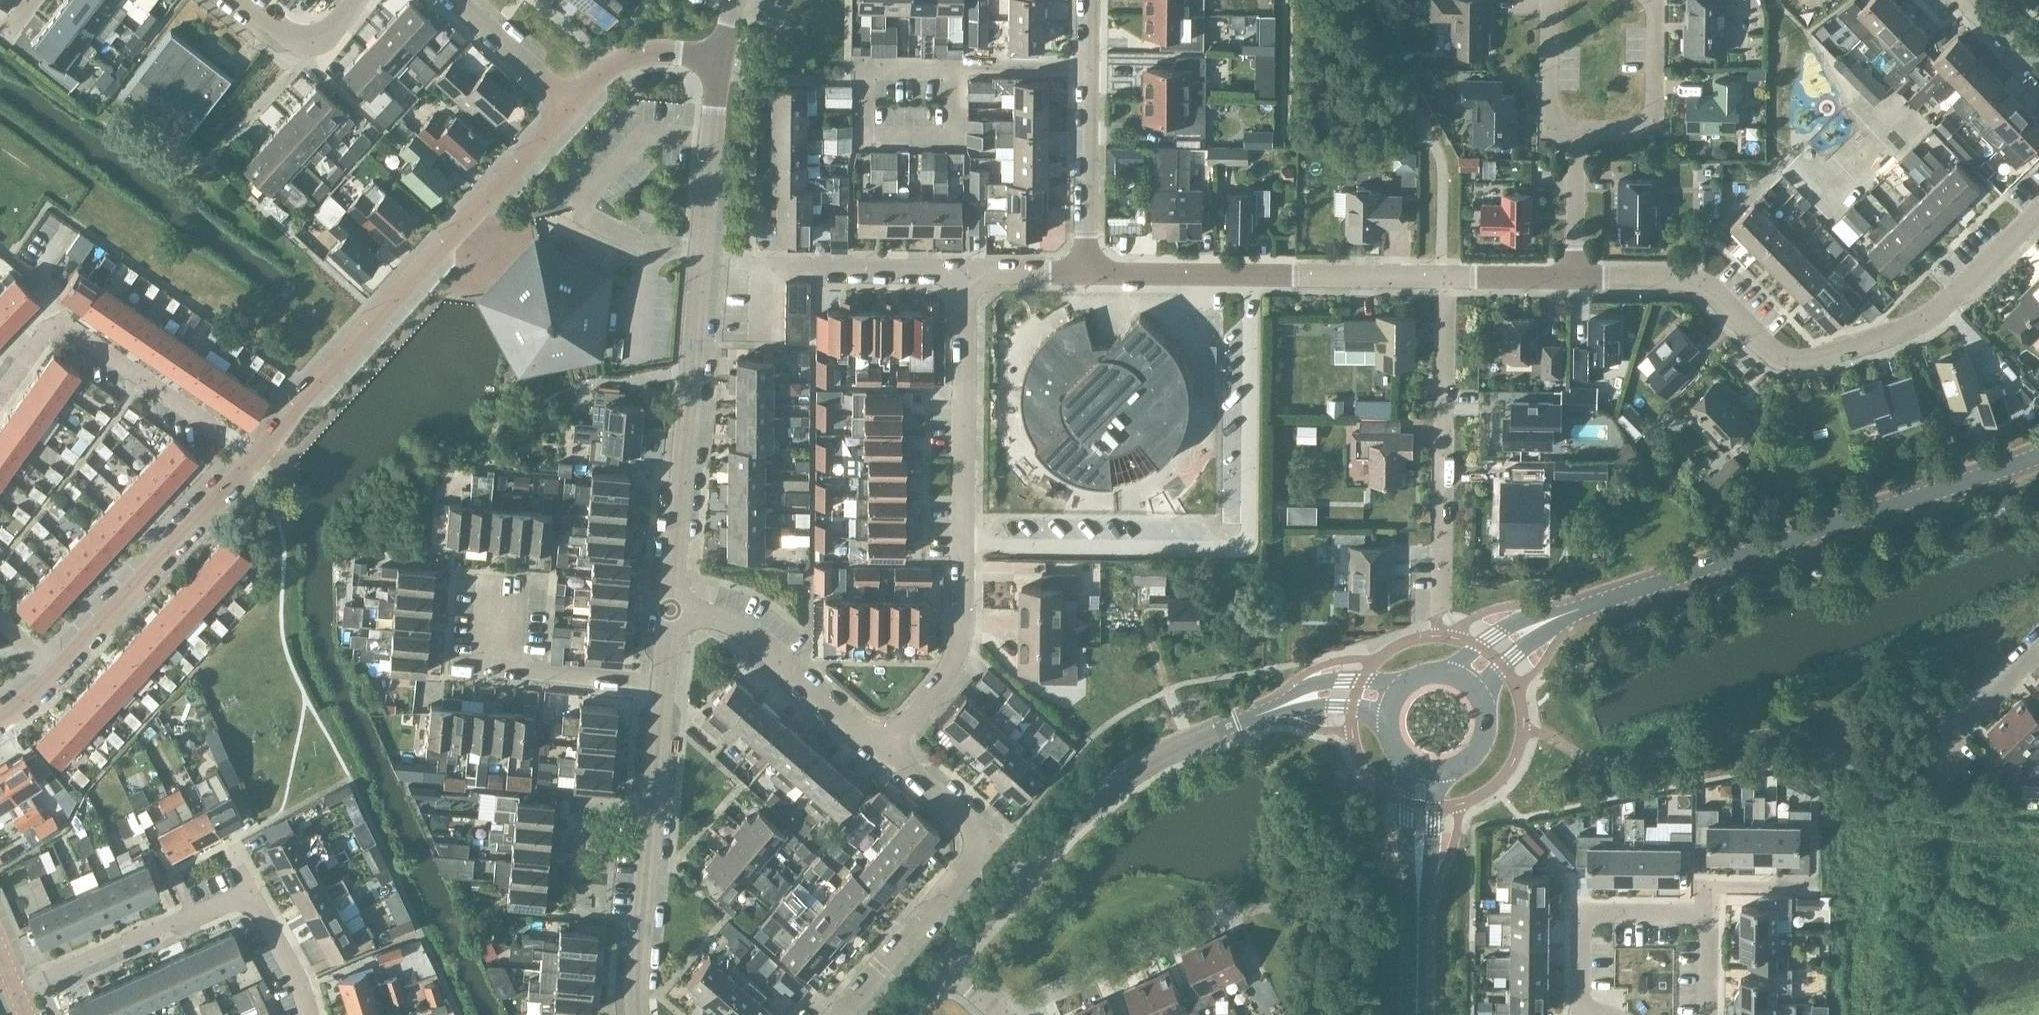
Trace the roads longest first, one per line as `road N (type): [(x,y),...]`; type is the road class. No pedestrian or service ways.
road 1 (unclassified): [(670,609),(720,58)]
road 2 (residential): [(2038,211),(1927,316),(1807,361),(1776,355),(1697,281),(1574,278)]
road 3 (unclassified): [(886,749),(945,676),(959,639),(965,272)]
road 4 (tertiary): [(1566,614),(2038,455)]
road 5 (residential): [(254,458),(571,106)]
road 6 (tertiary): [(944,964),(1098,795),(1166,750),(1266,712)]
road 7 (residential): [(836,1014),(988,841),(886,749)]
road 8 (residential): [(0,718),(50,678),(254,458)]
road 9 (residential): [(1445,277),(1086,272)]
road 10 (unclassified): [(637,1014),(663,682)]
road 11 (residential): [(1445,277),(1440,606)]
road 12 (residential): [(0,396),(35,347),(64,331),(254,458)]
road 13 (residential): [(965,272),(767,269),(767,340)]
road 14 (residential): [(954,67),(863,67),(863,138),(954,139),(954,126)]
road 15 (unclassified): [(886,749),(747,630),(670,609)]
road 16 (residential): [(1231,910),(1001,1014)]
road 17 (residential): [(503,584),(494,665),(663,682)]
road 18 (residential): [(1610,1014),(1580,1012),(1583,918),(1708,914)]
road 19 (unclassified): [(1086,272),(1092,66)]
road 20 (residential): [(15,989),(194,916)]
road 21 (residential): [(571,106),(605,69),(632,55),(720,58)]
road 22 (residential): [(571,106),(453,0)]
road 23 (residential): [(1954,757),(1943,745),(2038,650)]
road 24 (residential): [(352,0),(310,50),(244,0)]
road 25 (residential): [(1577,131),(1550,118),(1554,0)]
road 26 (tertiary): [(1406,762),(1410,887),(1418,908)]
road 27 (residential): [(1574,278),(1577,131)]
road 28 (tertiary): [(1405,681),(1323,681),(1266,712)]
road 29 (tertiary): [(1566,614),(1515,622),(1442,671)]
road 30 (tertiary): [(1418,908),(1442,771)]
road 31 (residential): [(1092,66),(954,67)]
road 32 (residential): [(1708,914),(1707,886),(1815,884)]
road 33 (residential): [(251,892),(310,1014)]
road 34 (residential): [(1649,0),(1654,97),(1641,130)]
road 35 (tertiary): [(1483,702),(1497,671),(1566,614)]
road 36 (tertiary): [(1266,712),(1346,706),(1386,720)]
road 37 (unclassified): [(1086,272),(965,272)]

